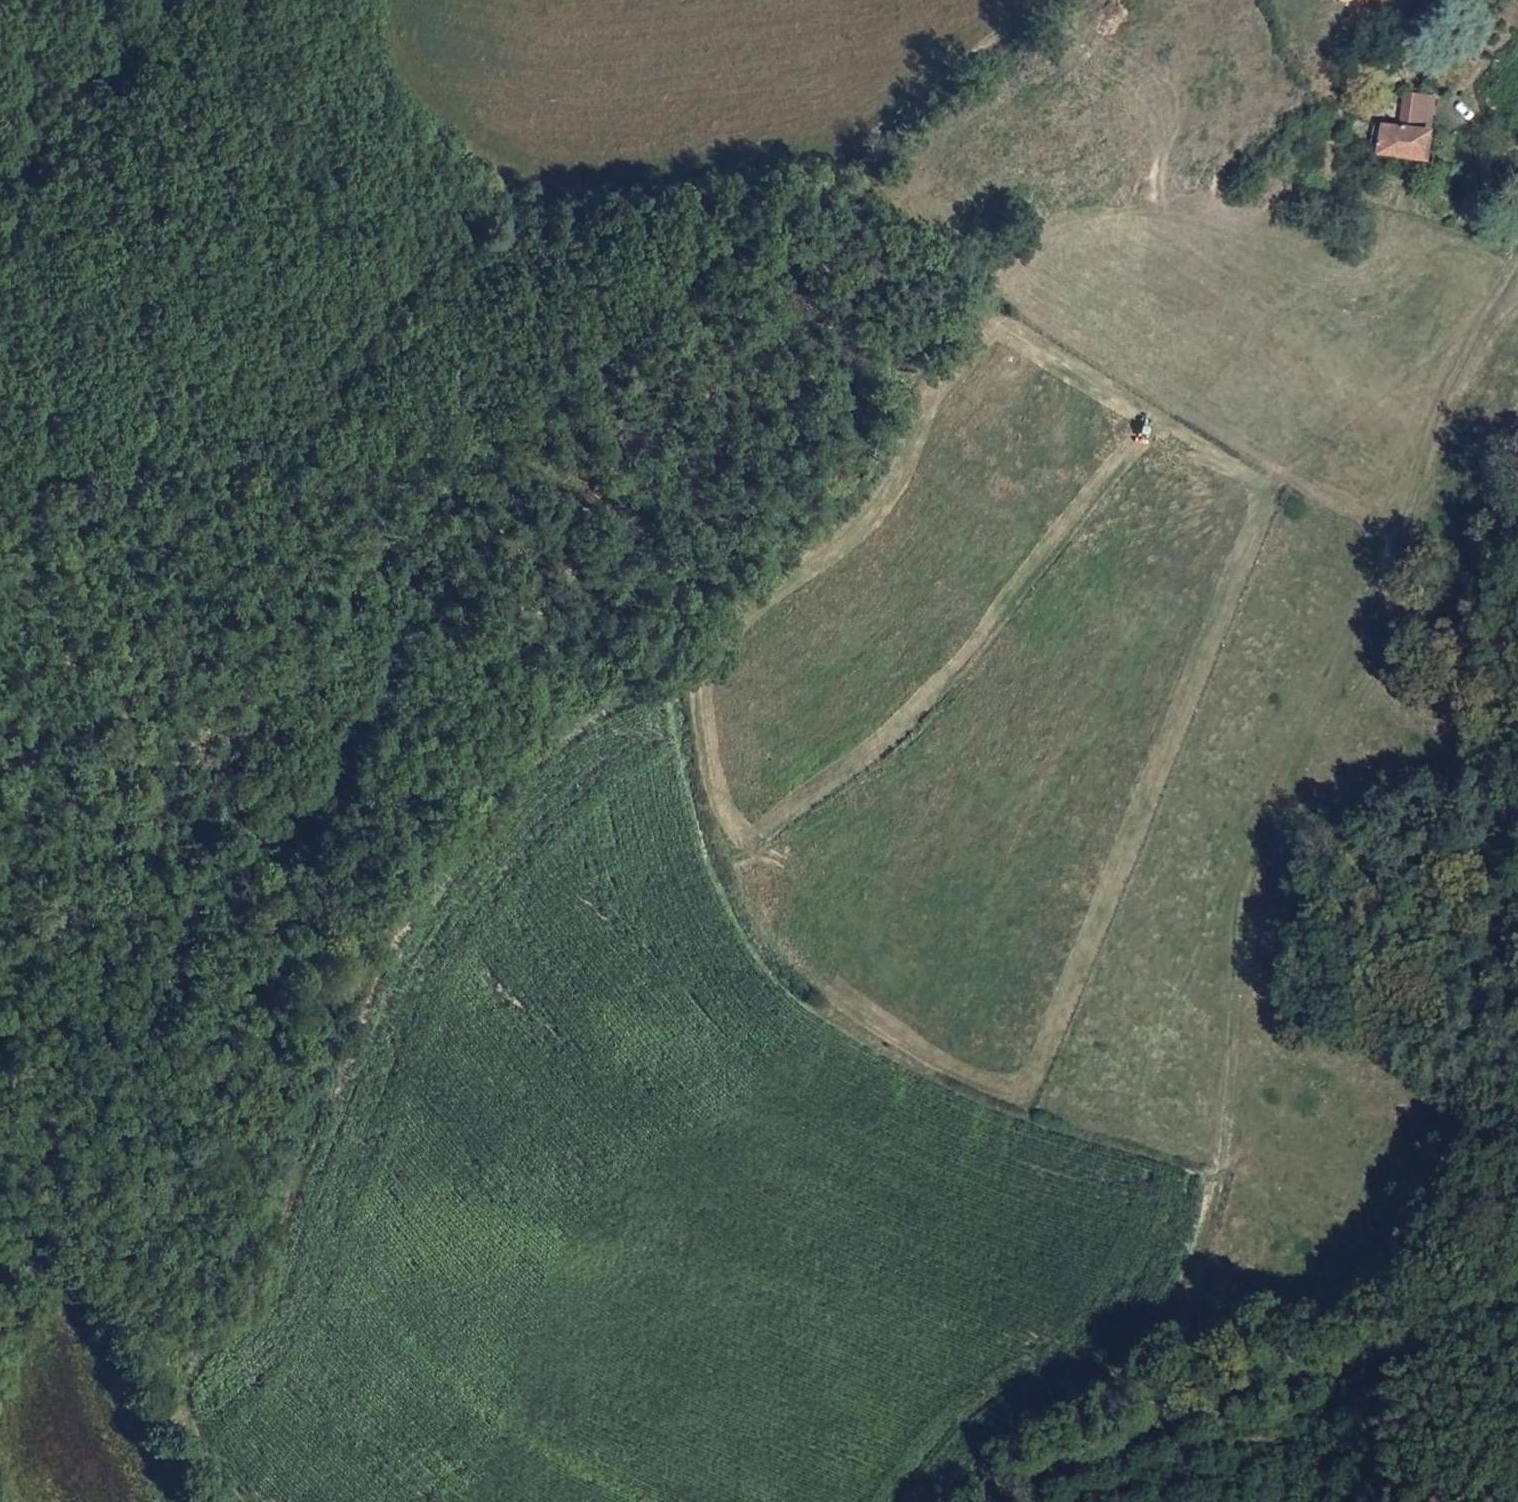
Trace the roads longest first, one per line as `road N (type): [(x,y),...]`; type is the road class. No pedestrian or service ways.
road 1 (track): [(1007,1501),(988,1470),(1000,1442),(1114,1379),(1187,1291),(1207,1232),(1237,967),(1263,849),(1329,700),(1469,333),(1517,254)]
road 2 (track): [(1517,1288),(1248,1413),(1115,1450),(1017,1501)]
road 3 (track): [(1056,0),(953,90),(854,150)]

